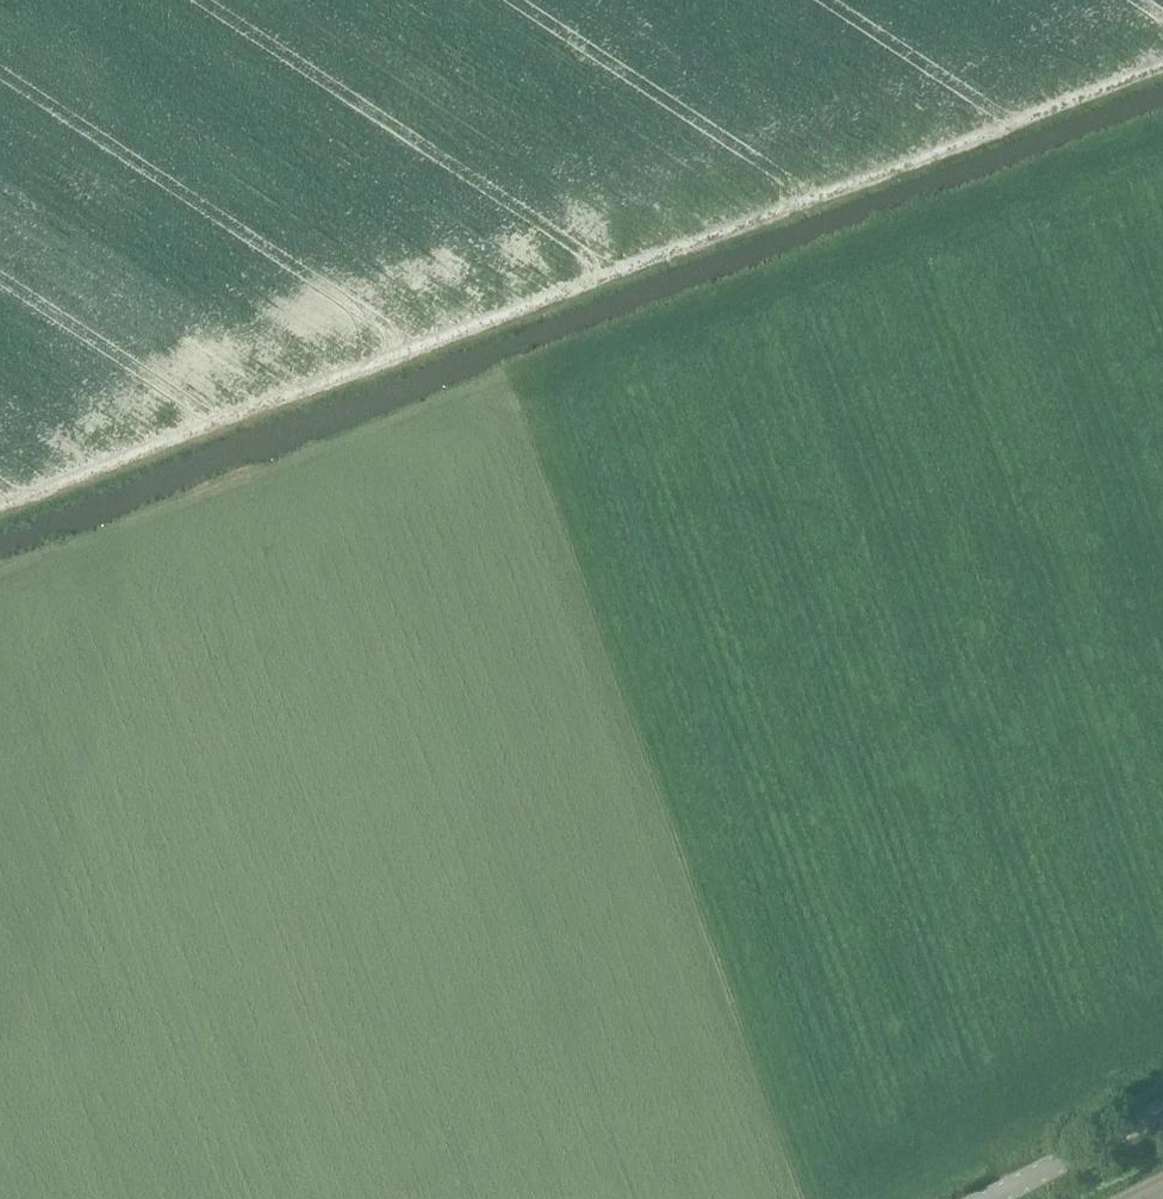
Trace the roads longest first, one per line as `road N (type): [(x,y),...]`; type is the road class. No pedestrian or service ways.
road 1 (unclassified): [(983,1198),(1162,1107)]

